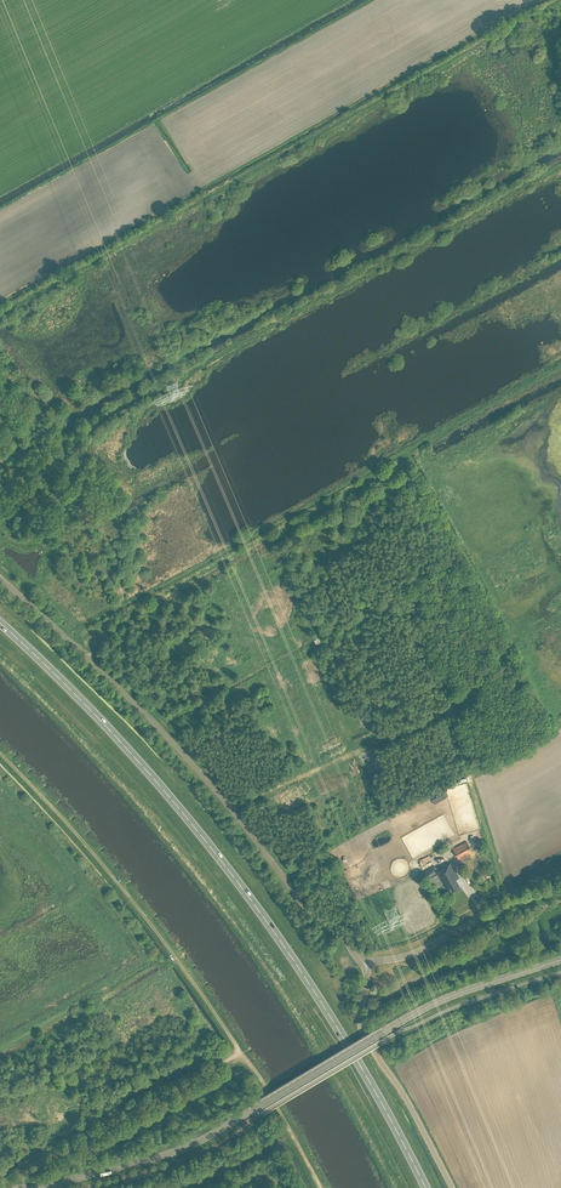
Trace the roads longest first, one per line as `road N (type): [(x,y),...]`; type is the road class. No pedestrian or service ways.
road 1 (trunk): [(426,1187),(358,1060),(255,905),(119,740),(0,623)]
road 2 (secondary): [(39,1187),(208,1138),(419,1008),(560,960)]
road 3 (unclassified): [(366,961),(336,923),(297,901),(220,794),(141,711),(0,580)]
road 4 (track): [(0,754),(138,908),(239,1056)]
road 5 (unclassified): [(455,1187),(360,1032),(366,961)]
road 6 (residential): [(366,961),(416,952),(560,882)]

